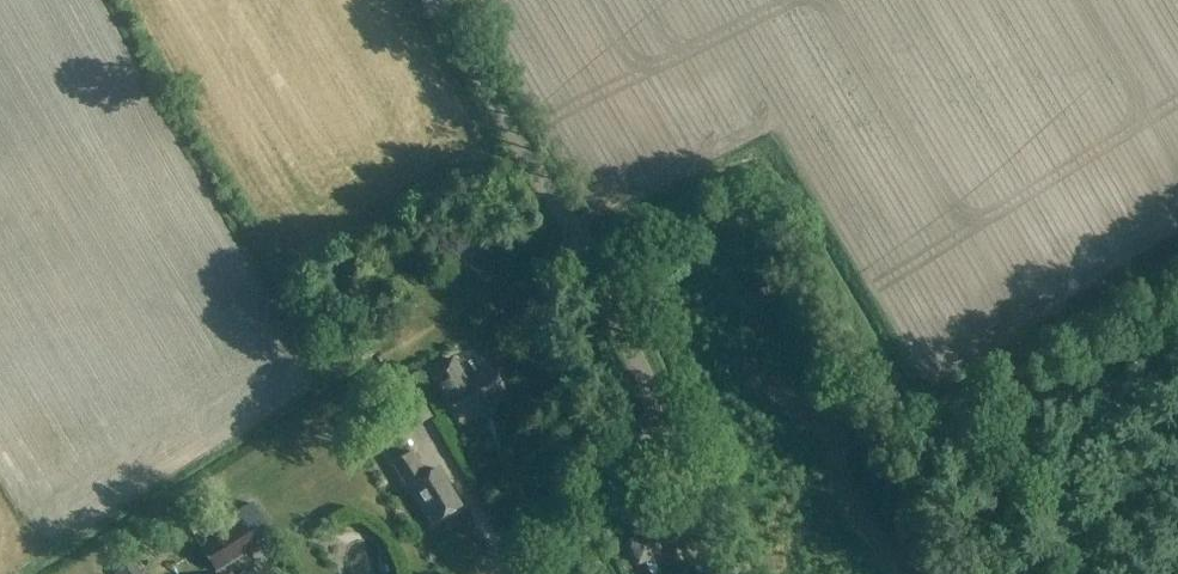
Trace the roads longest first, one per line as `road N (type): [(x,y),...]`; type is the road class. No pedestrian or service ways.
road 1 (track): [(586,263),(729,191),(756,186),(776,205),(894,399),(925,415),(957,406),(1177,274)]
road 2 (unclassified): [(664,418),(622,326),(434,0)]
road 3 (unclassified): [(493,573),(664,418)]
road 4 (track): [(1042,573),(1177,471)]
road 5 (unclassified): [(729,573),(664,418)]

